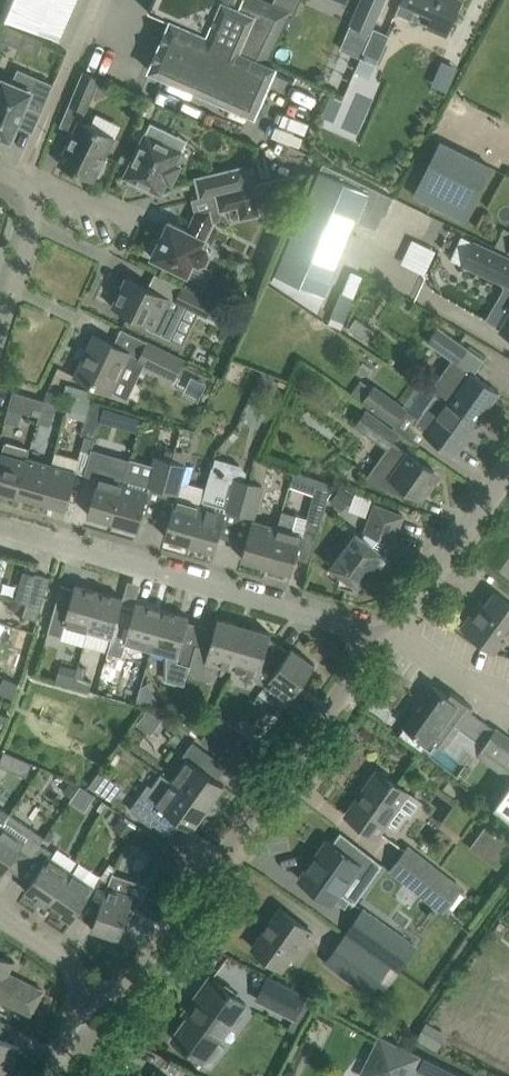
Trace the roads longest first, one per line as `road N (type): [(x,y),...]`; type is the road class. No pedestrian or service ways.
road 1 (residential): [(83,996),(117,986),(141,968),(352,681),(365,627)]
road 2 (residential): [(0,522),(365,627)]
road 3 (residential): [(365,627),(404,609),(508,472)]
road 4 (residential): [(0,344),(35,202),(23,183),(0,176)]
road 5 (residential): [(47,120),(98,0)]
road 6 (residential): [(83,996),(80,975),(64,957),(0,913)]

